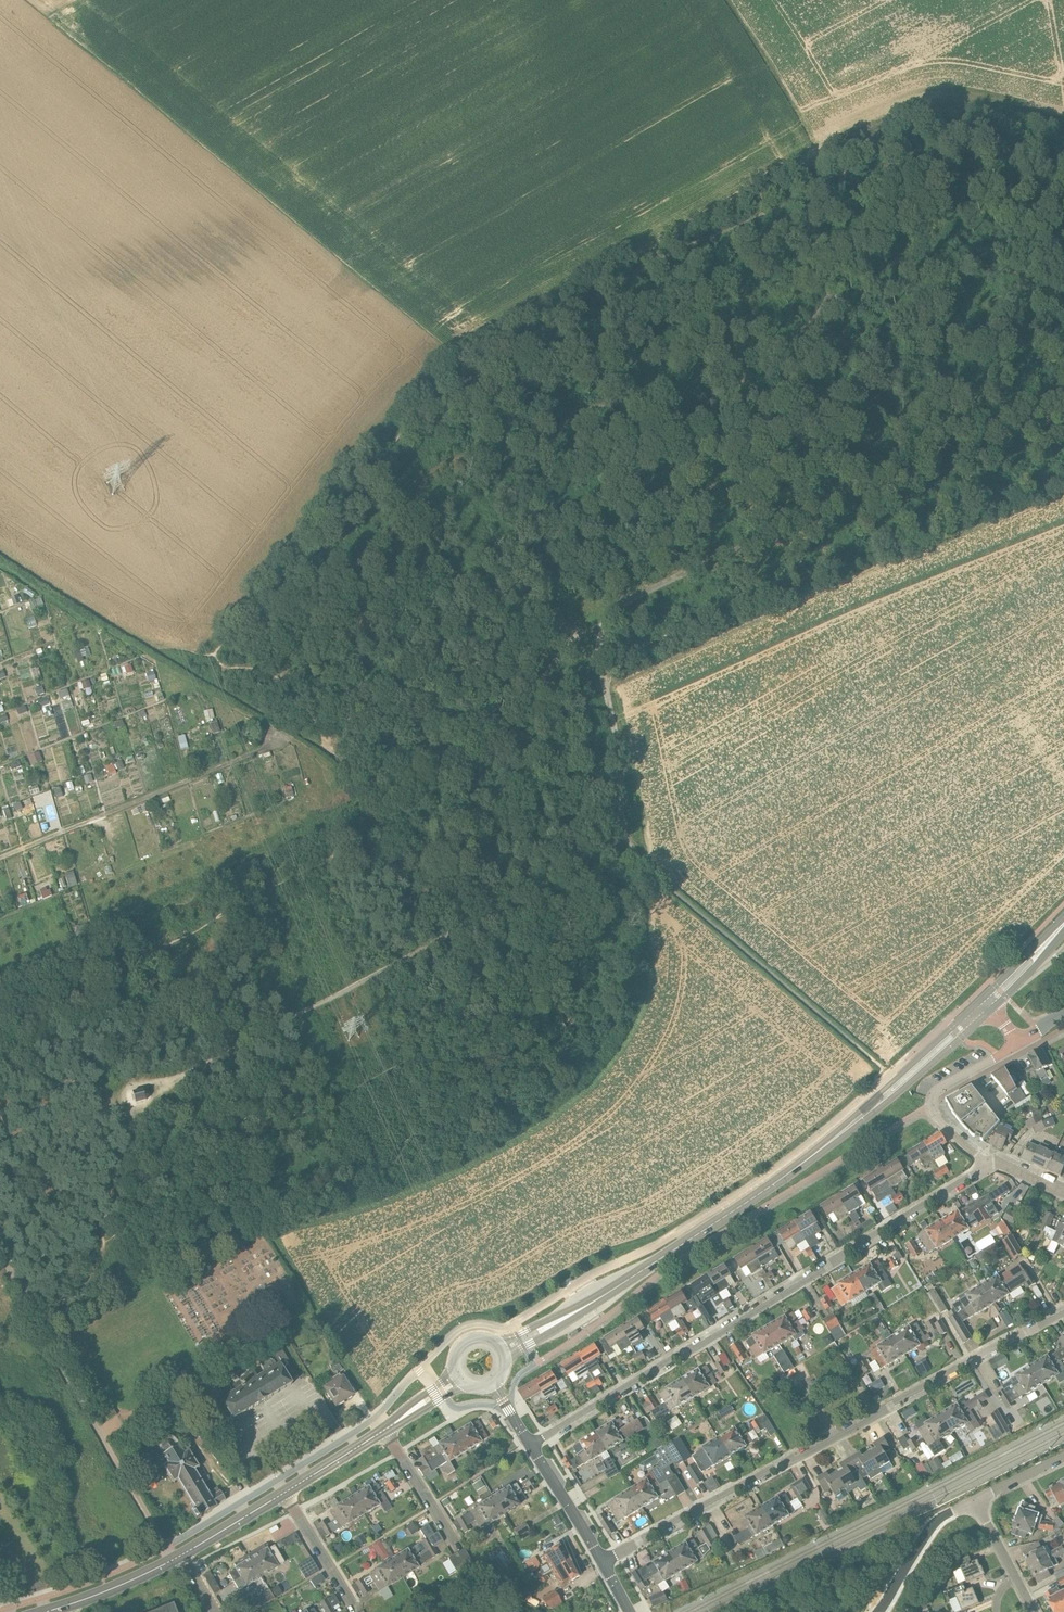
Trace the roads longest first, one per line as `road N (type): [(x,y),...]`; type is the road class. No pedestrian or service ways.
road 1 (residential): [(992,1163),(530,1444)]
road 2 (residential): [(603,1562),(1063,1311)]
road 3 (secondary): [(502,1350),(638,1273),(832,1141)]
road 4 (secondary): [(832,1141),(990,1010)]
road 5 (secondary): [(980,1000),(832,1141)]
road 6 (residential): [(1020,1042),(931,1098),(940,1120),(992,1163)]
road 7 (residential): [(875,1611),(924,1533),(975,1504)]
road 8 (secondary): [(43,1611),(181,1556)]
road 9 (residential): [(530,1444),(603,1562)]
road 10 (residential): [(384,1430),(454,1542)]
road 11 (residential): [(343,1598),(283,1493)]
road 12 (secondary): [(181,1556),(283,1493)]

